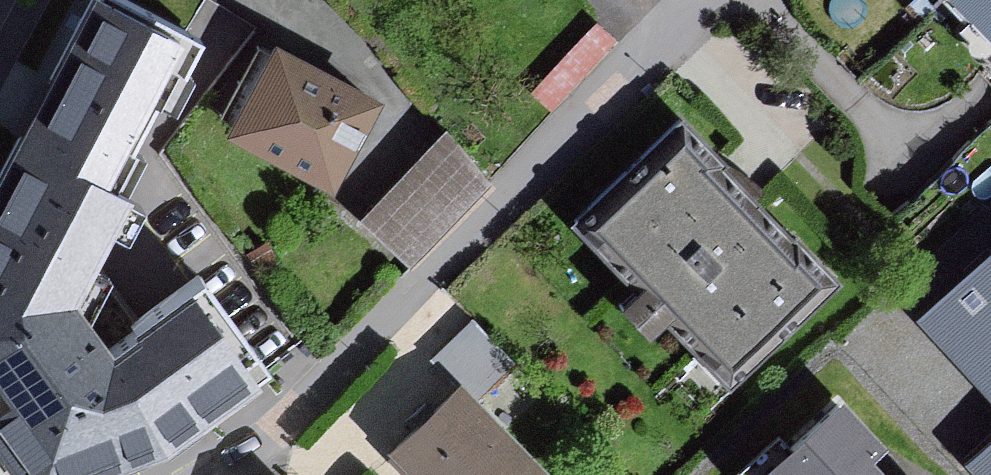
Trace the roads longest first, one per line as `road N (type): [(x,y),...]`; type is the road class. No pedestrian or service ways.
road 1 (residential): [(199,474),(268,435),(419,278),(715,0)]

